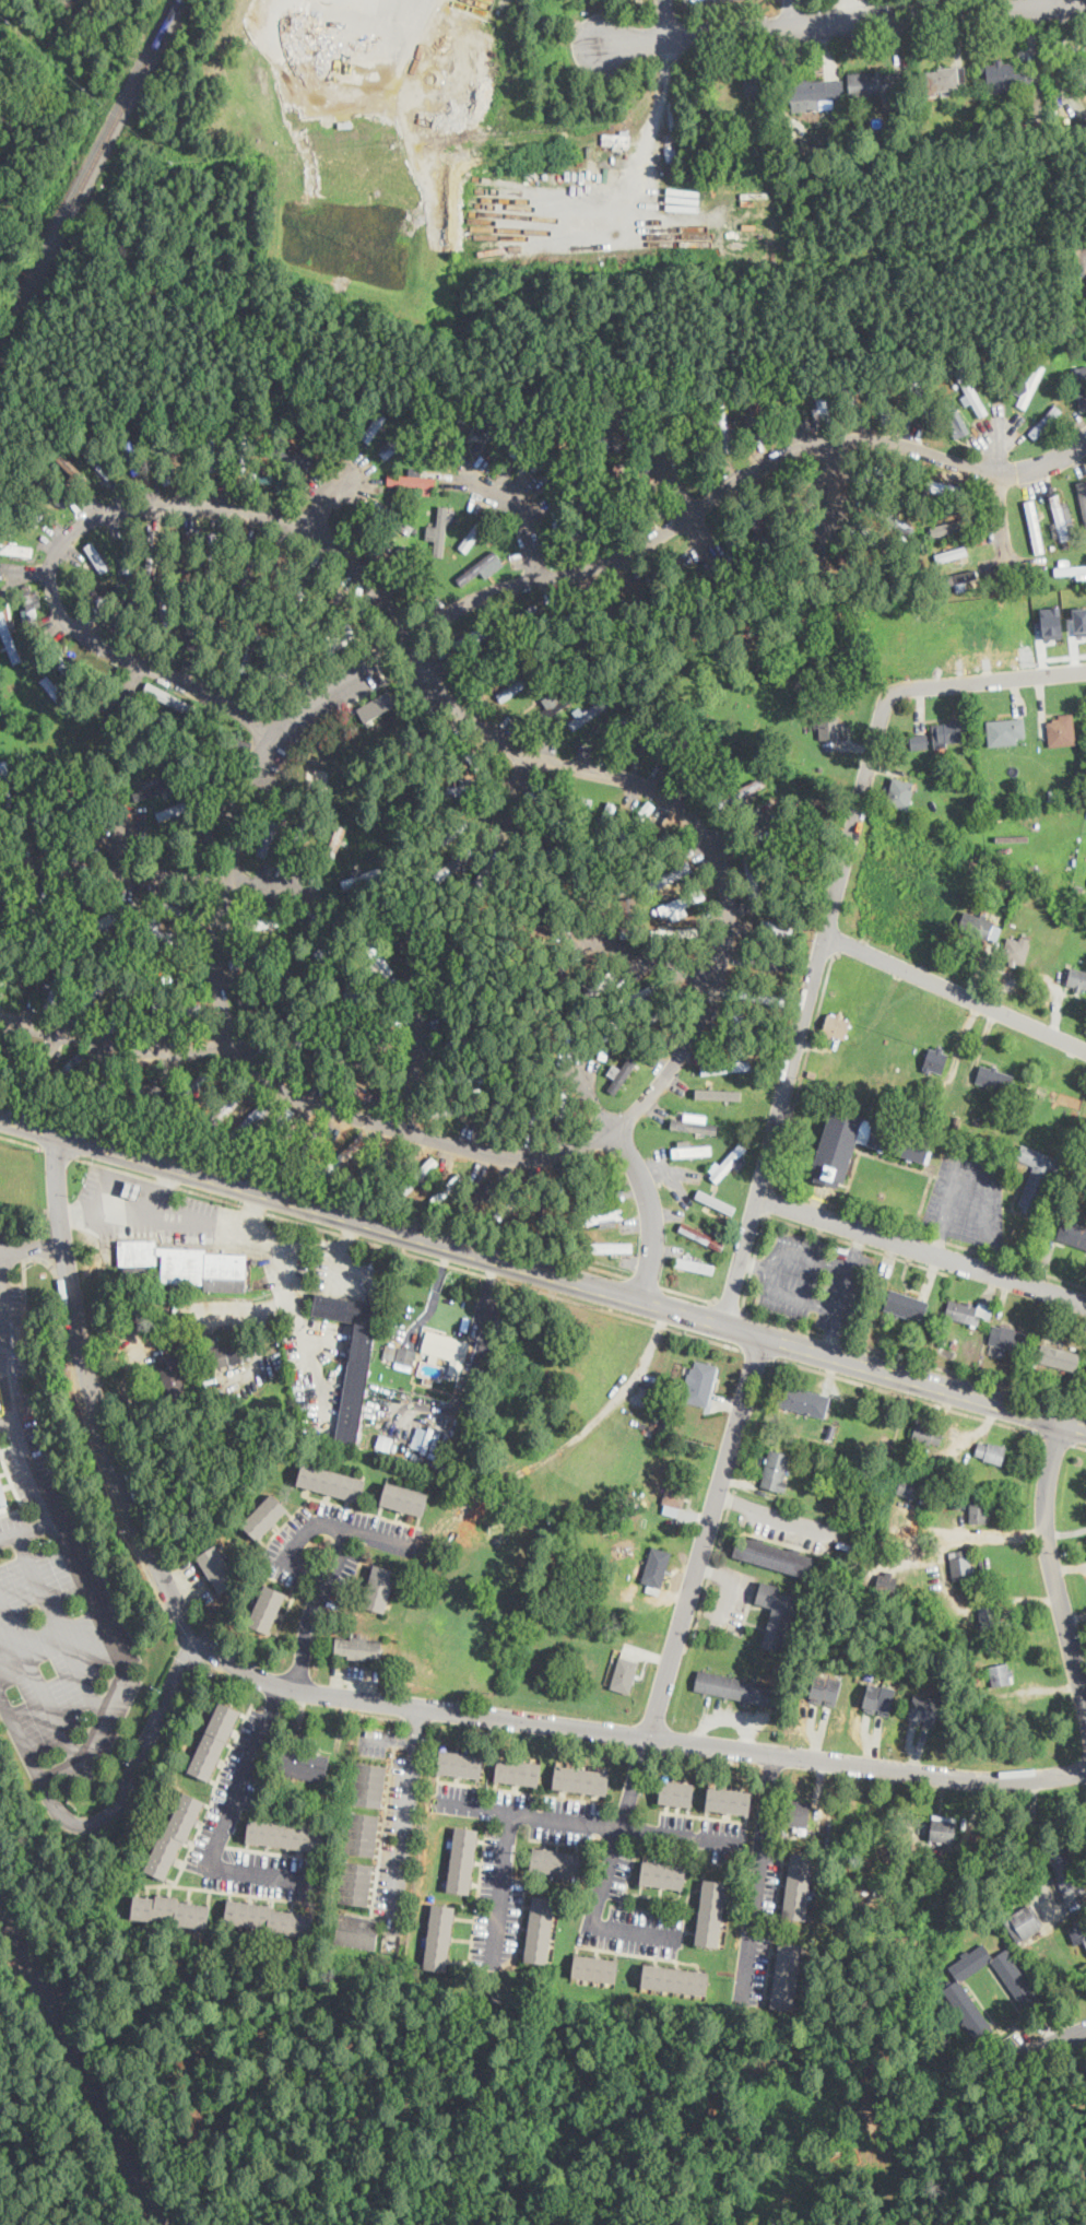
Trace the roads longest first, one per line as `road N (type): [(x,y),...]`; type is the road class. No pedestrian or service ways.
road 1 (residential): [(60,1133),(69,1285),(87,1381),(163,1582),(193,1632),(224,1661),(292,1690),(851,1765),(967,1779),(1085,1771)]
road 2 (tertiary): [(0,1116),(1085,1428)]
road 3 (residential): [(405,638),(271,733),(237,838),(225,1031),(299,1097),(412,1141),(487,1152),(599,1146),(615,1131)]
road 4 (residential): [(405,638),(380,579),(244,509),(152,505),(82,522),(38,563),(42,607),(83,646),(227,702),(271,733)]
road 5 (residential): [(1085,438),(1015,472),(864,438),(794,450),(631,553),(486,592),(405,638)]
road 6 (residential): [(615,1131),(676,1061),(715,987),(725,929),(721,864),(668,797),(627,778),(527,755),(472,721),(405,638)]
road 7 (residential): [(762,1335),(591,1926),(659,1935)]
road 8 (residential): [(893,693),(723,1325)]
road 9 (residential): [(605,39),(1085,2)]
road 10 (residential): [(495,1947),(512,1809),(730,1839)]
road 11 (residential): [(759,1198),(1085,1302)]
road 12 (residential): [(1066,1423),(1050,1478),(1048,1526),(1085,1715)]
road 13 (residential): [(279,1686),(211,1864),(315,1877)]
road 14 (residential): [(828,932),(1085,1051)]
road 15 (residential): [(292,1690),(305,1624),(344,1527),(411,1546)]
road 16 (residential): [(415,1707),(389,1945)]
road 17 (residential): [(749,1985),(777,1754)]
road 18 (residential): [(0,1012),(87,1045),(165,1044),(225,1031)]
road 19 (residential): [(231,885),(120,870),(0,872)]
road 20 (residential): [(946,2173),(959,2123),(985,2077),(1085,2029)]
road 21 (residential): [(893,693),(1085,672)]
road 22 (residential): [(615,1131),(651,1215),(651,1253),(637,1299)]
road 23 (residential): [(402,1137),(421,1001)]
road 24 (residential): [(465,481),(518,505),(536,579)]

